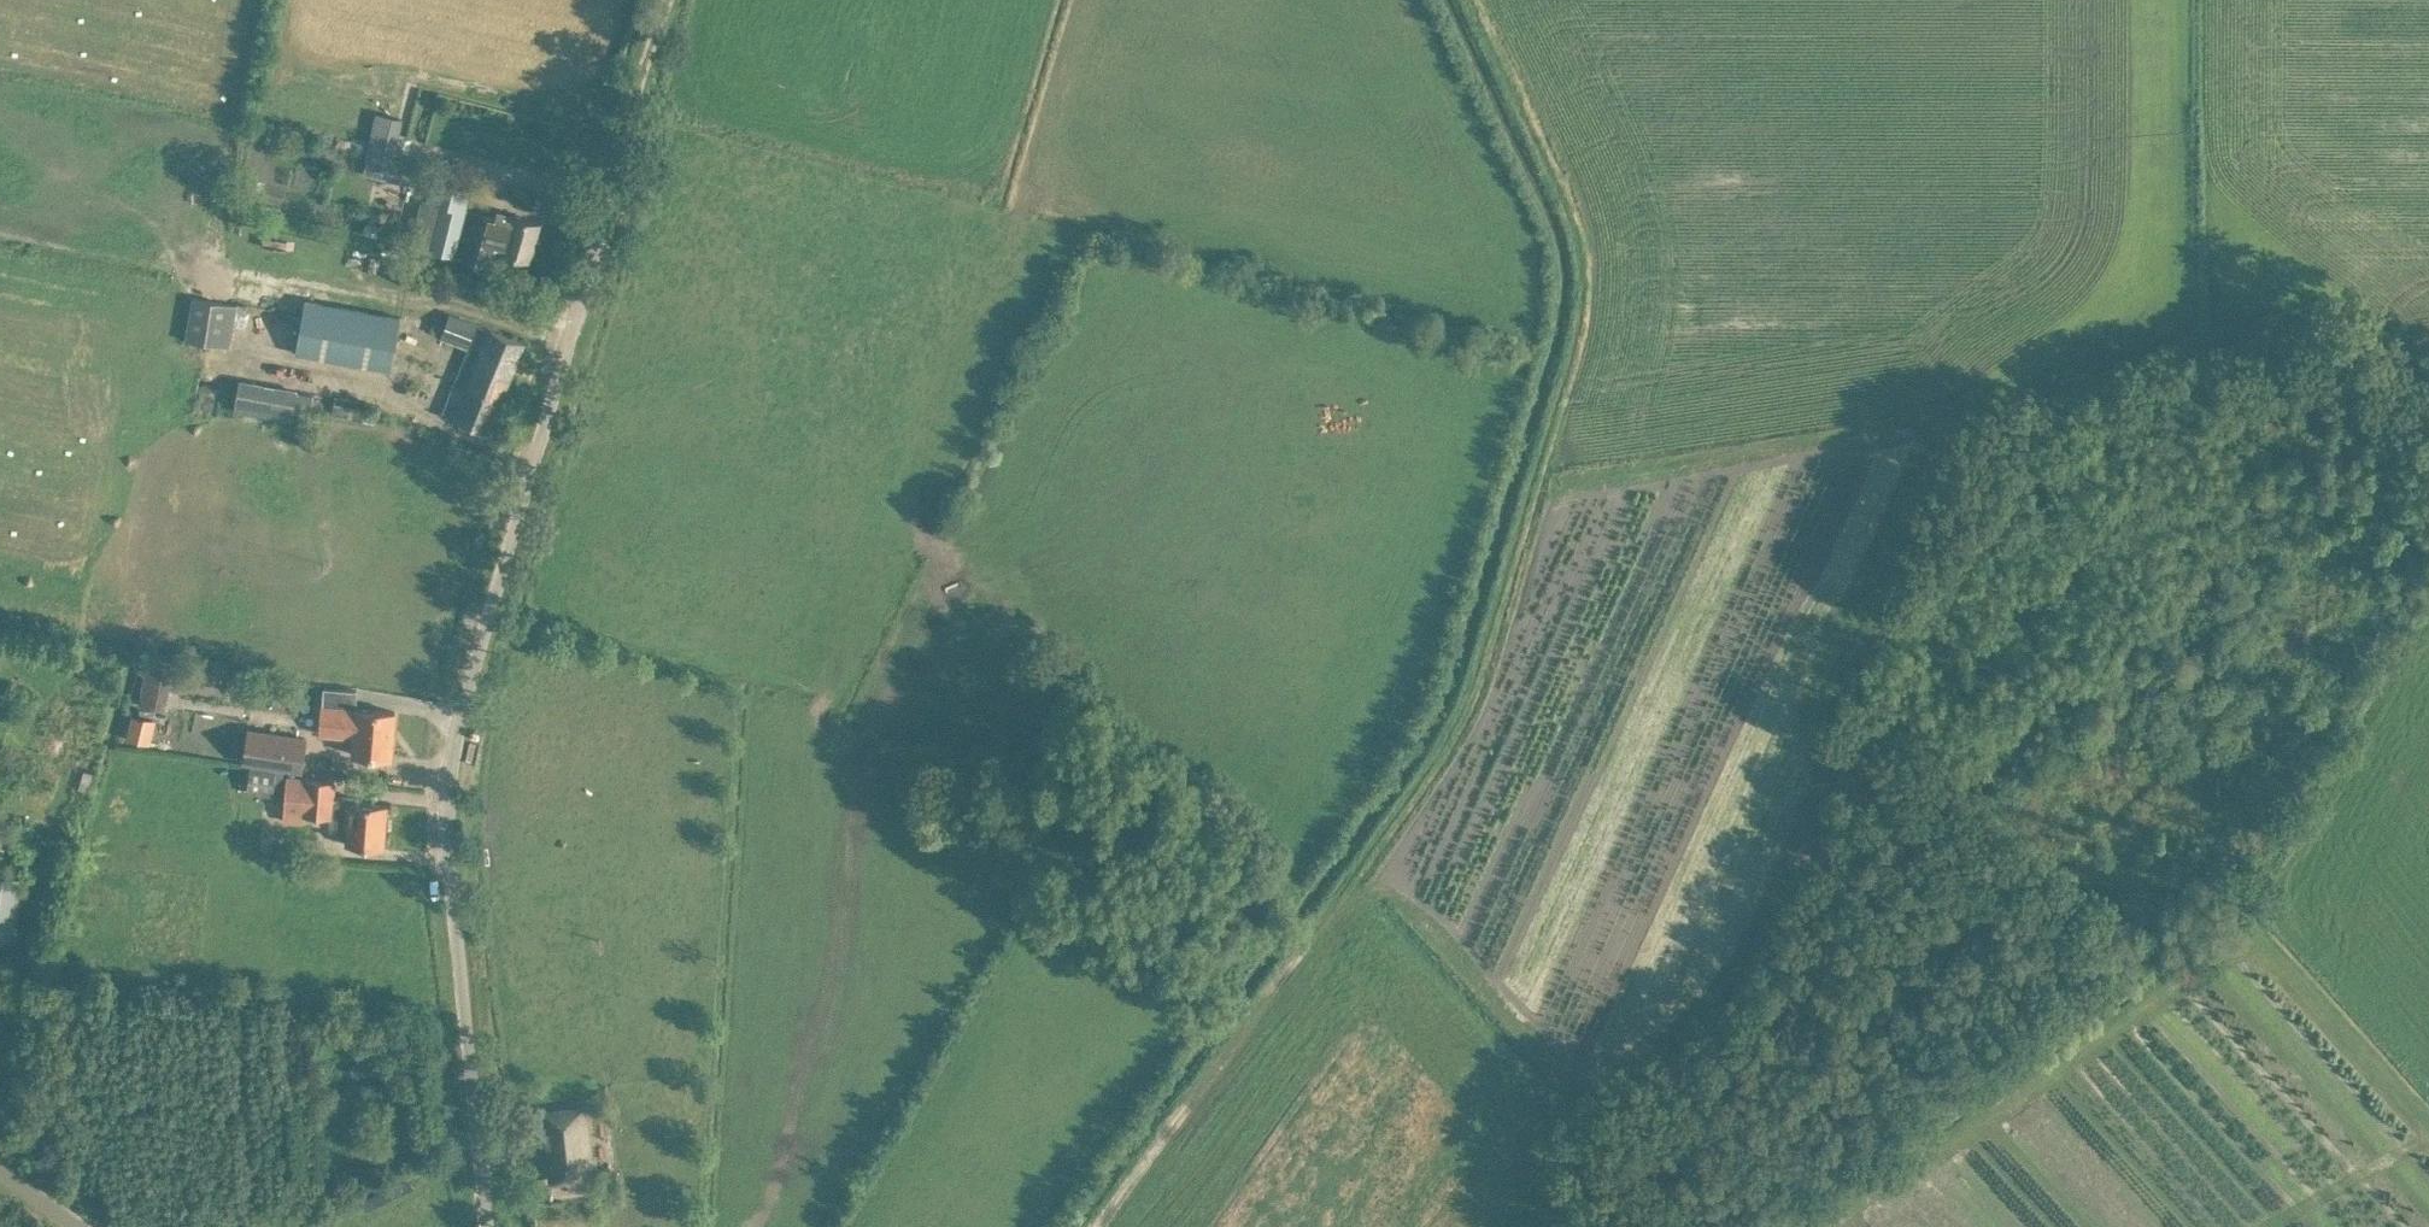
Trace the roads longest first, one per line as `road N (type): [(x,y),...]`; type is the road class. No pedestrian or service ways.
road 1 (unclassified): [(486,1226),(447,824),(458,714),(627,145)]
road 2 (track): [(627,145),(670,0)]

